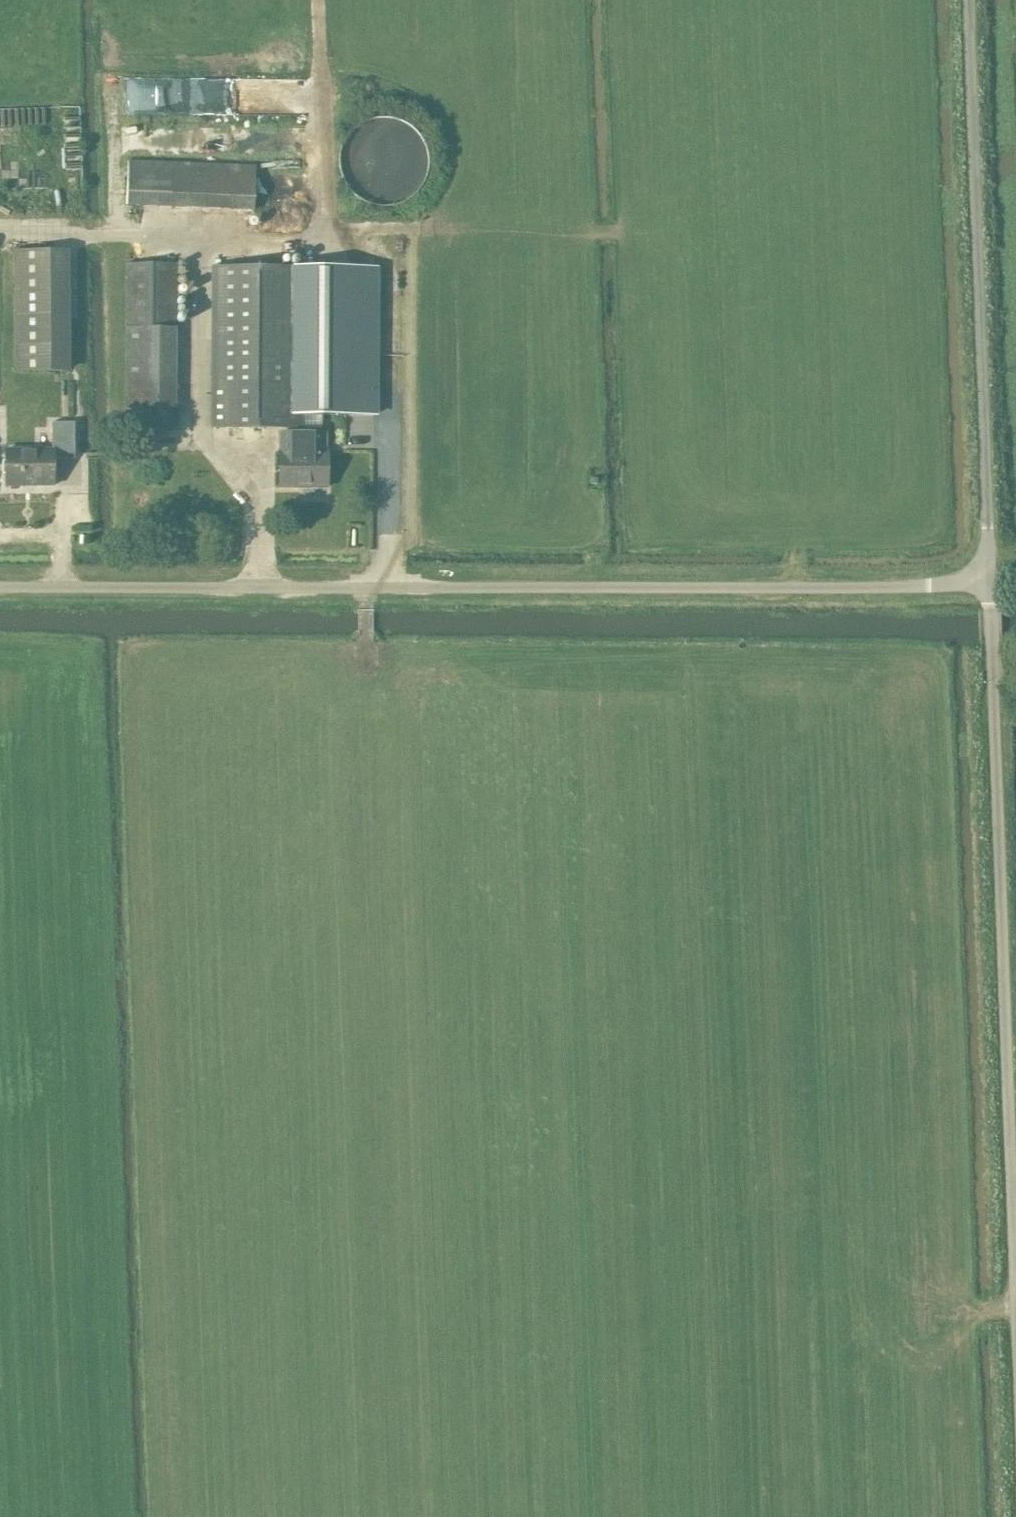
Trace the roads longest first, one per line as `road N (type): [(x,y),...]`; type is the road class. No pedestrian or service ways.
road 1 (unclassified): [(0,588),(989,584)]
road 2 (unclassified): [(1015,1328),(989,584)]
road 3 (unclassified): [(989,584),(970,0)]

